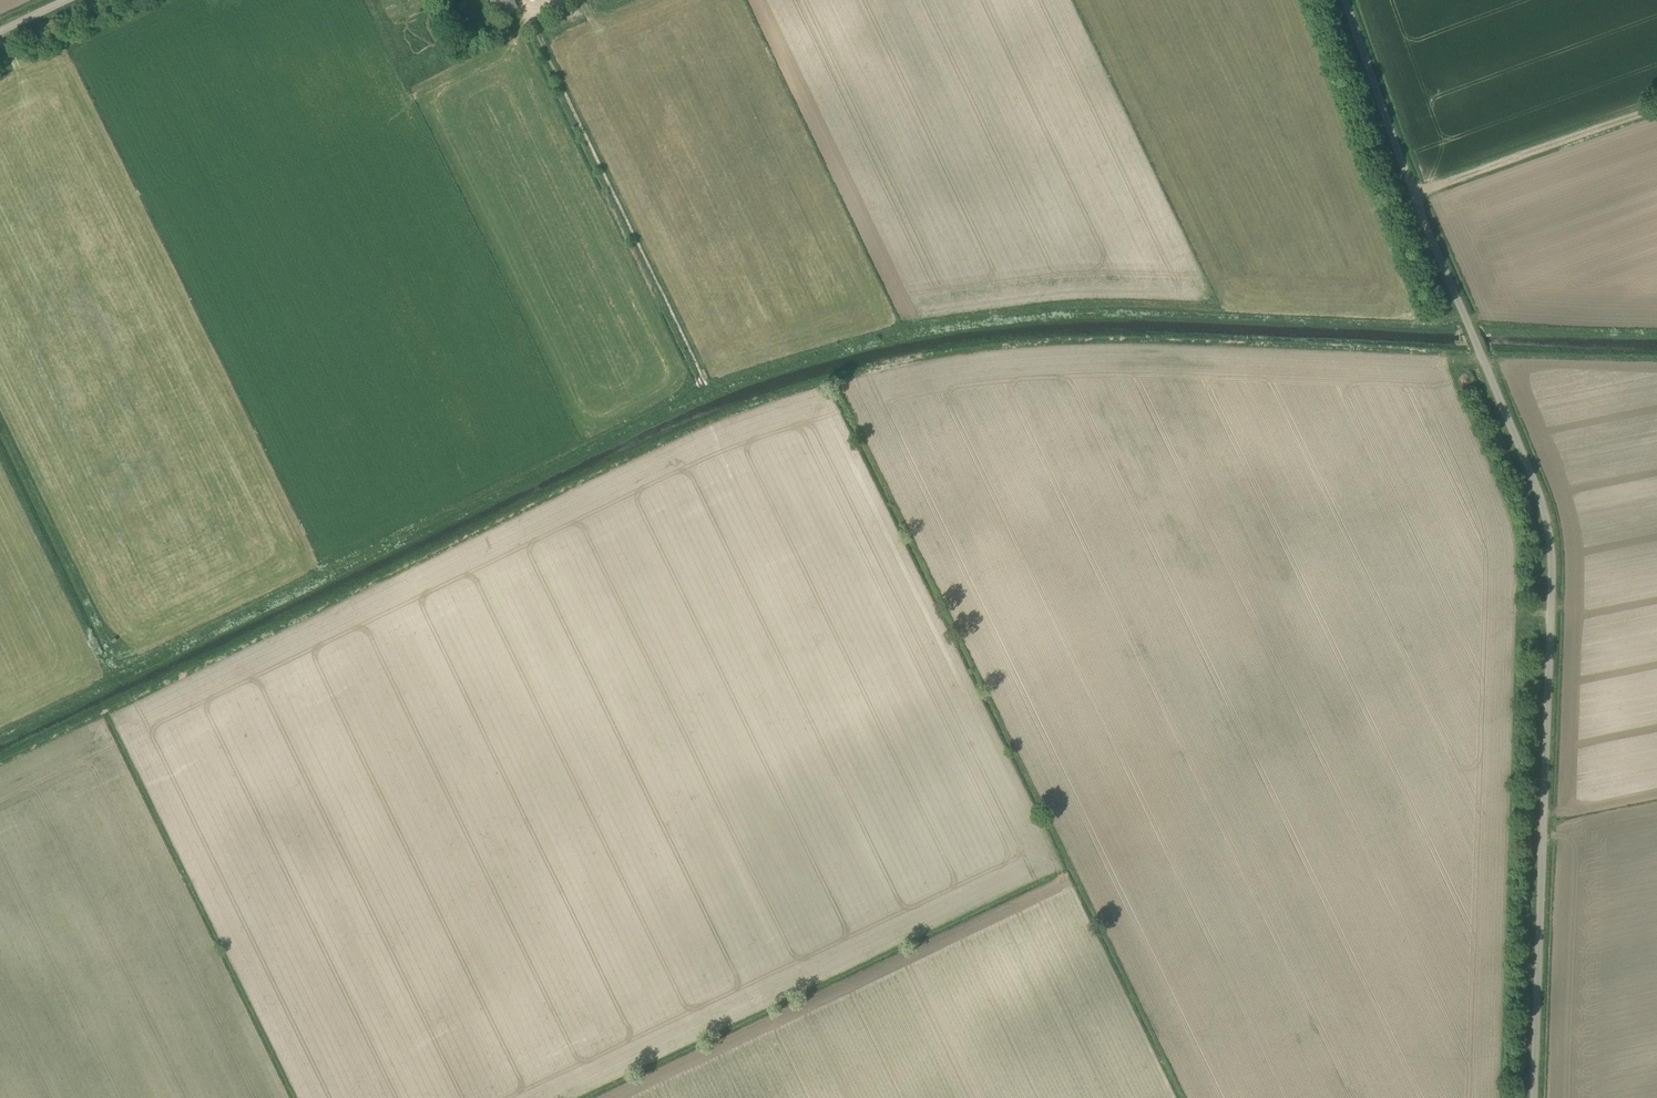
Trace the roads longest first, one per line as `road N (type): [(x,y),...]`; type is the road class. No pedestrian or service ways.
road 1 (unclassified): [(1527,1097),(1543,547),(1534,493),(1339,0)]
road 2 (track): [(1656,106),(1414,194)]

